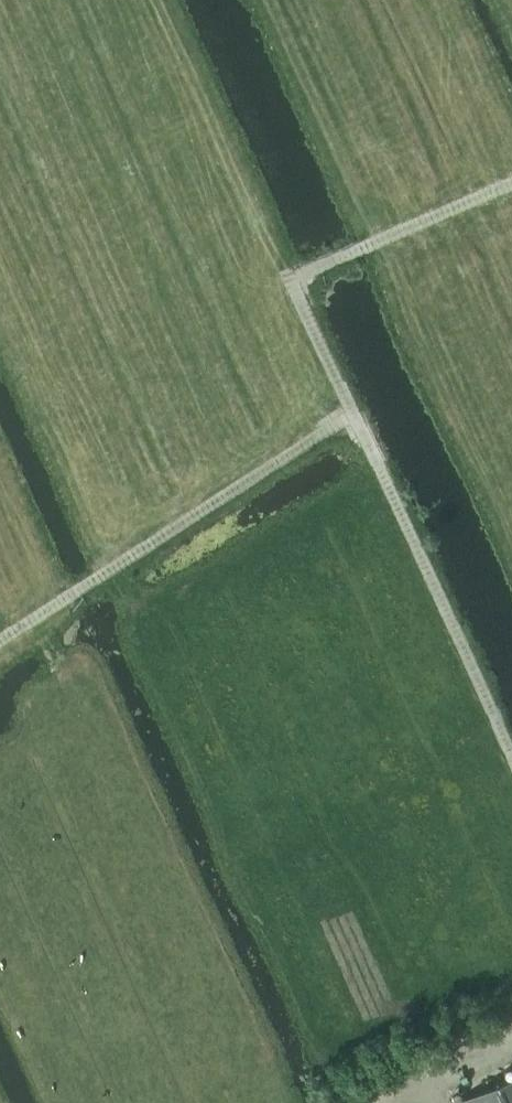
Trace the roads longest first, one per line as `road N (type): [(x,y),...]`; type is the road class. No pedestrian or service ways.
road 1 (track): [(511,768),(292,286),(511,184)]
road 2 (track): [(350,412),(0,637)]

